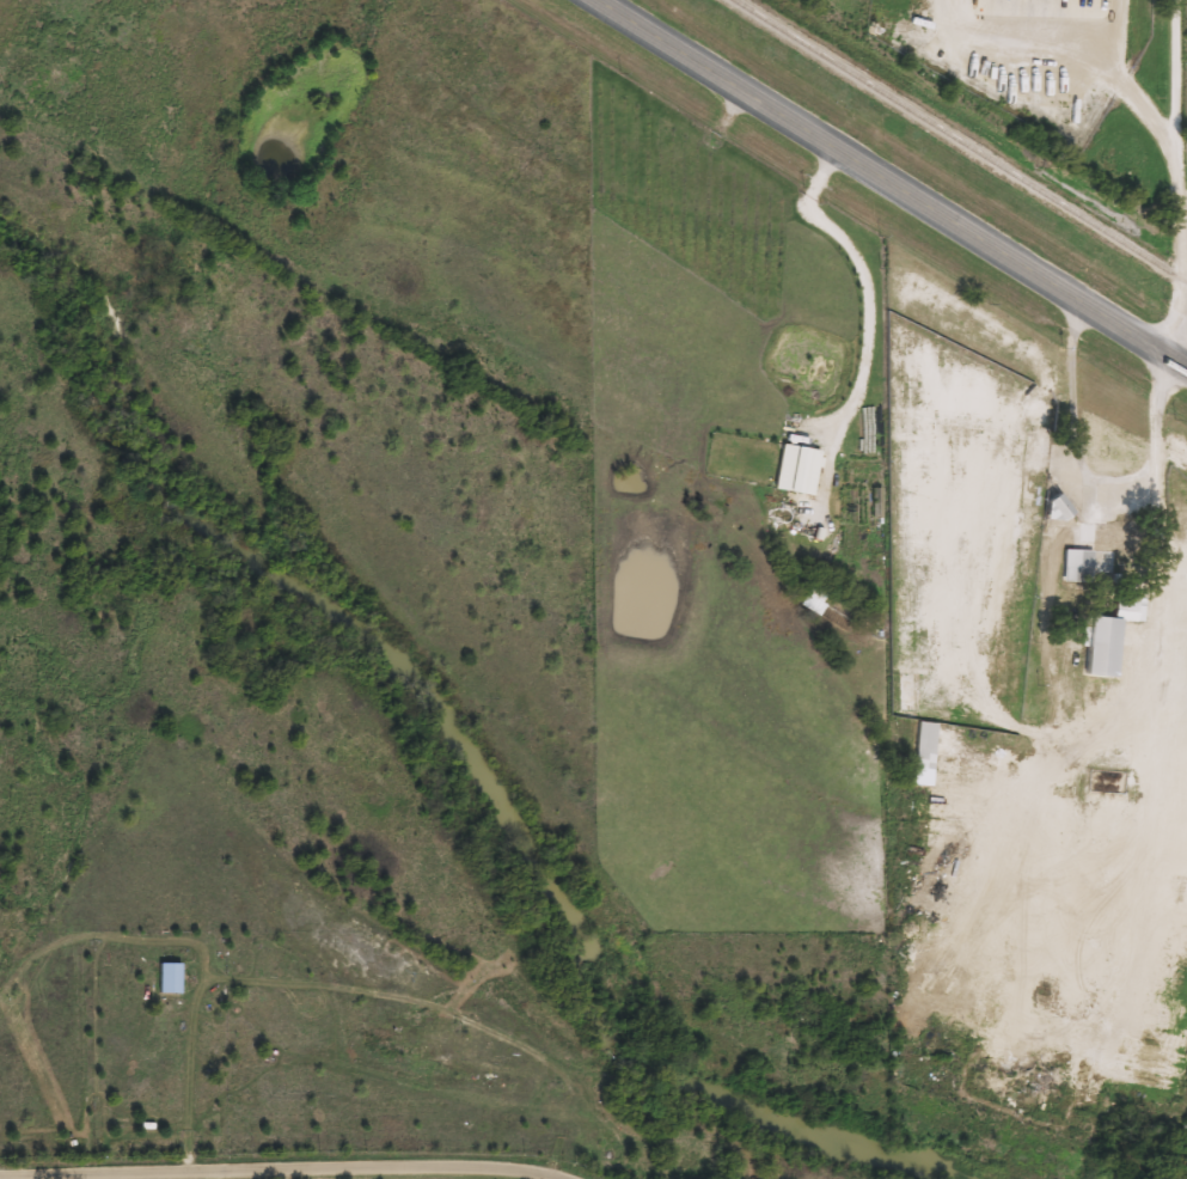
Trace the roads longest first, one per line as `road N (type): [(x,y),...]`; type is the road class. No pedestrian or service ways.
road 1 (primary): [(591,0),(1186,364)]
road 2 (residential): [(0,1178),(546,1178)]

